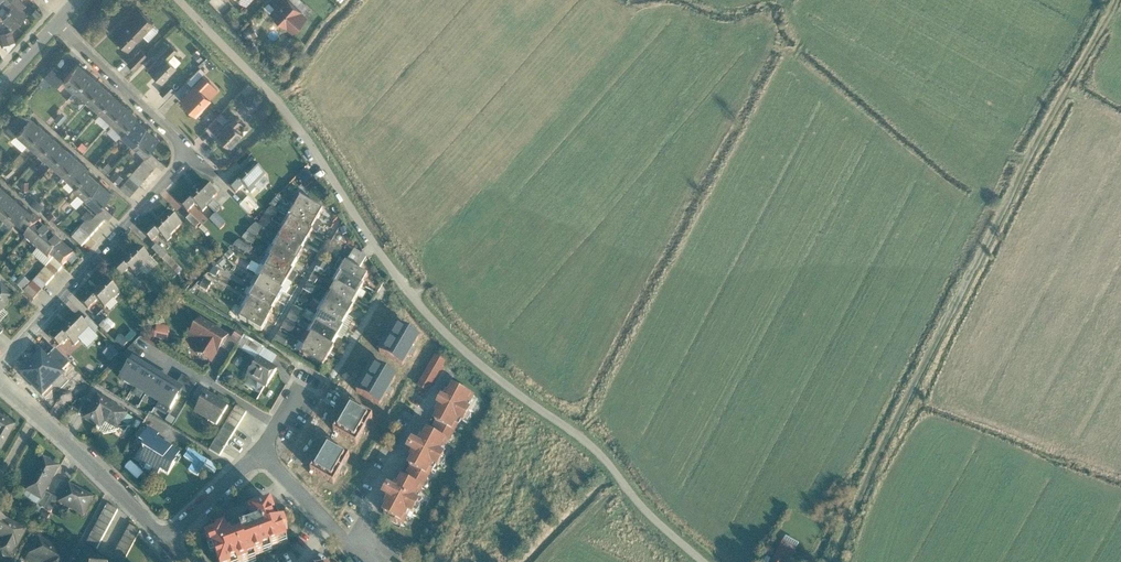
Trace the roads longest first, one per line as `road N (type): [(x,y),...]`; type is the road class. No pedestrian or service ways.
road 1 (unclassified): [(701,561),(590,447),(443,332),(359,224),(286,109),(181,0)]
road 2 (track): [(833,561),(868,477),(1119,0)]
road 3 (residential): [(0,370),(190,152),(55,23)]
road 4 (residential): [(0,384),(165,540)]
road 5 (residential): [(257,455),(351,552),(375,561)]
road 6 (residential): [(165,540),(257,455)]

